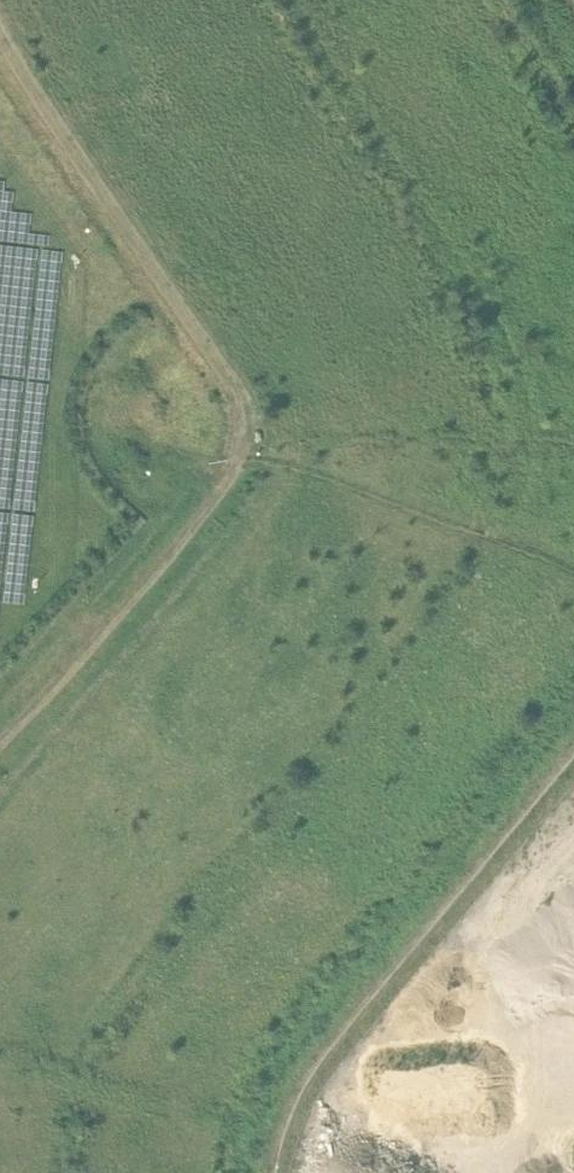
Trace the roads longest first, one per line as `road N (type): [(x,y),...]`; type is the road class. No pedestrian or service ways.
road 1 (track): [(272,1172),(275,1137),(306,1072),(573,750)]
road 2 (track): [(236,454),(236,395),(0,65)]
road 3 (track): [(0,750),(203,514),(236,454)]

